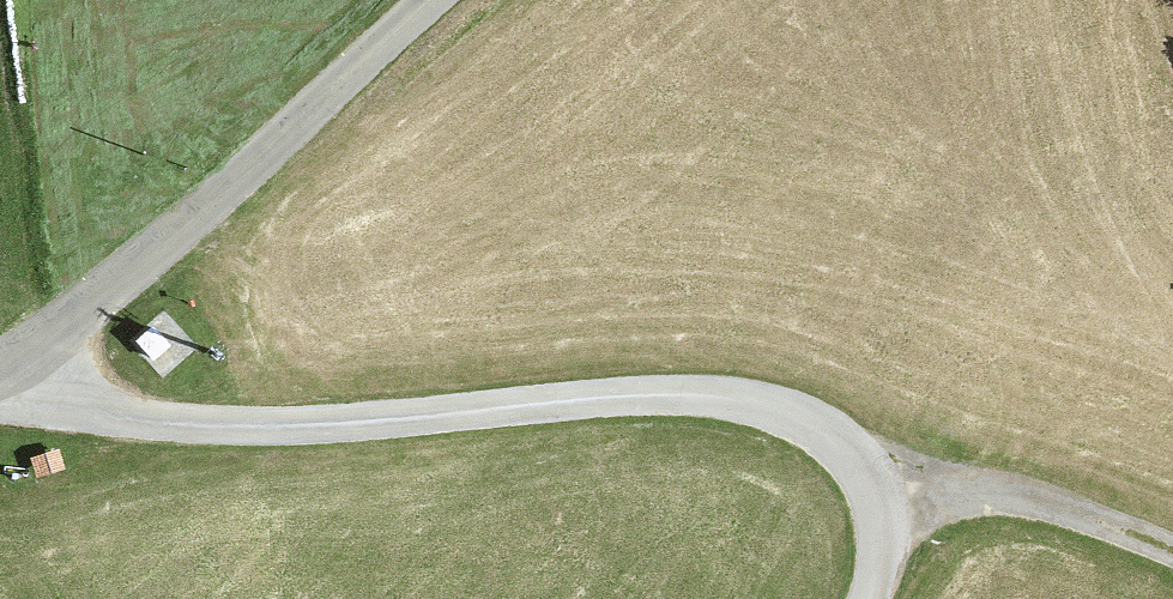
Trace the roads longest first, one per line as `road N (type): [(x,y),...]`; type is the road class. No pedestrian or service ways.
road 1 (unclassified): [(31,342),(149,425),(717,390),(835,440),(874,482),(869,552),(853,598)]
road 2 (unclassified): [(416,0),(31,342)]
road 3 (track): [(874,482),(1027,505),(1172,553)]

